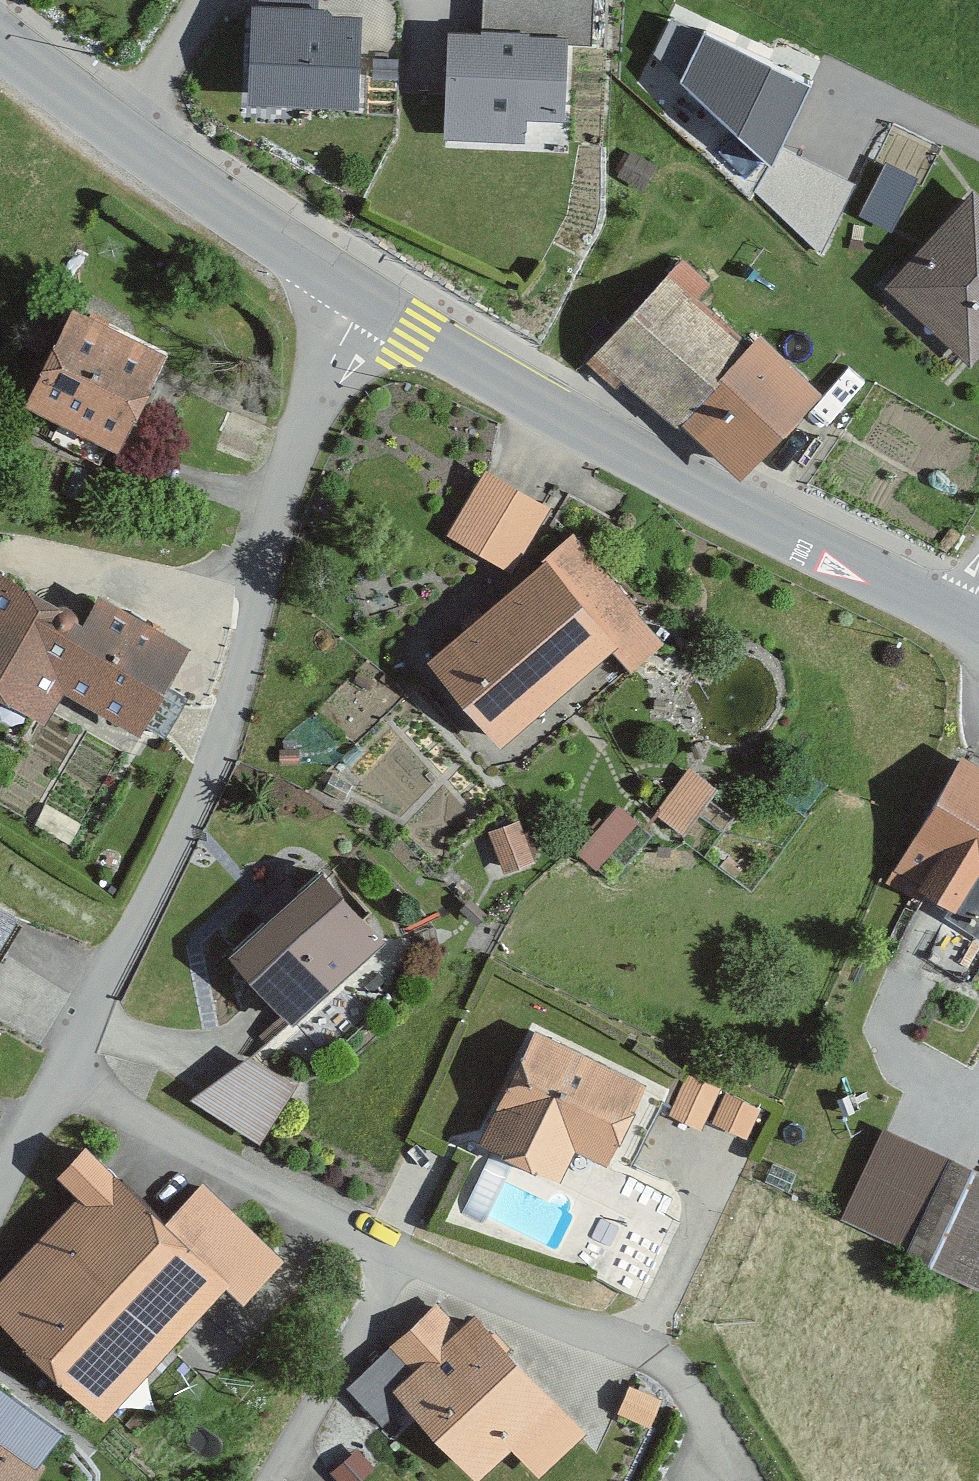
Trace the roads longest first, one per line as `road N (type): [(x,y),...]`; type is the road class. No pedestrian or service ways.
road 1 (residential): [(78,1079),(231,719),(303,422),(358,301)]
road 2 (tertiary): [(962,623),(590,433),(358,301)]
road 3 (residential): [(732,1480),(662,1352),(400,1263)]
road 4 (residential): [(400,1263),(78,1079)]
road 5 (tertiary): [(358,301),(172,185),(111,136)]
road 6 (residential): [(400,1263),(281,1480)]
road 7 (residential): [(111,136),(204,0)]
road 8 (tertiary): [(111,136),(0,42)]
road 9 (residential): [(0,1200),(78,1079)]

